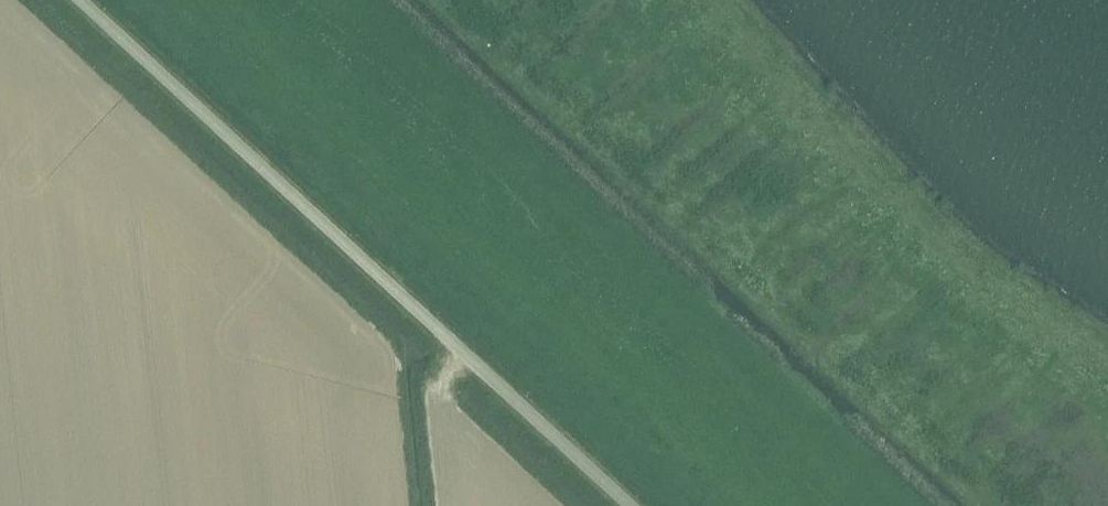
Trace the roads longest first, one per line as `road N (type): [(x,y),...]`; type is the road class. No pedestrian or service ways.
road 1 (track): [(190,0),(739,505)]
road 2 (unclassified): [(630,505),(86,0)]

